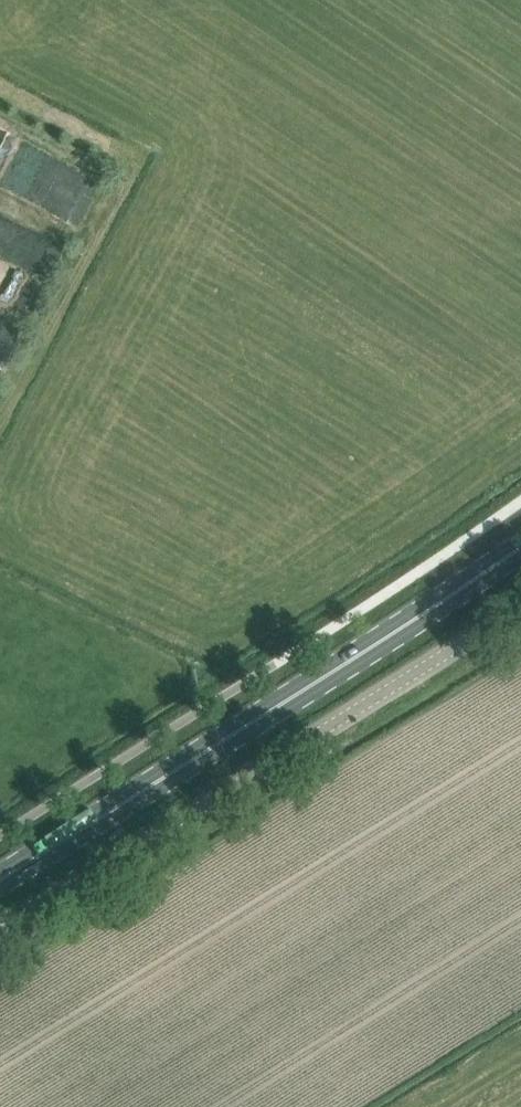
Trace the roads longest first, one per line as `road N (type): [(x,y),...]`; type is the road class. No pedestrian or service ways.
road 1 (primary): [(0,889),(520,552)]
road 2 (unclassified): [(0,934),(520,611)]

